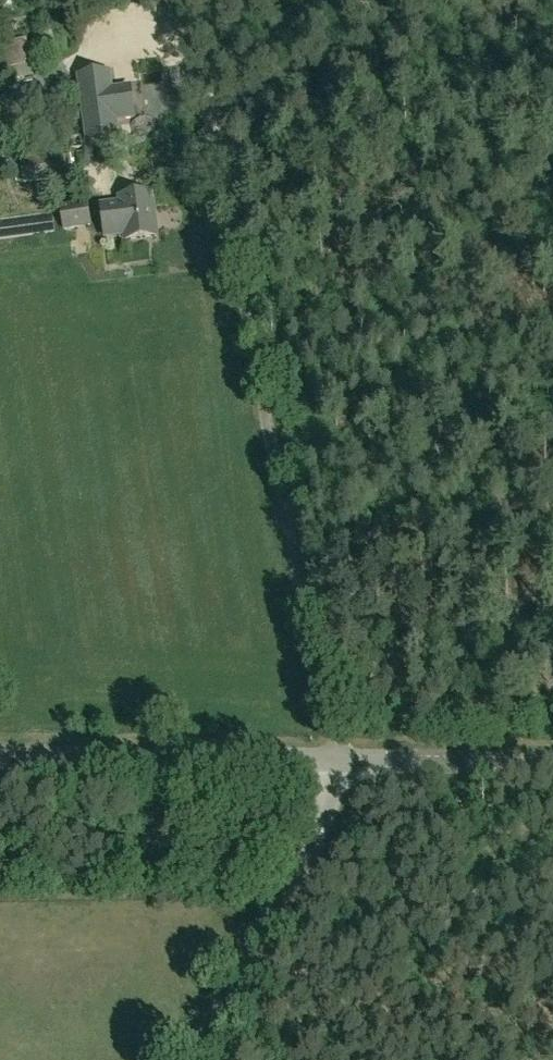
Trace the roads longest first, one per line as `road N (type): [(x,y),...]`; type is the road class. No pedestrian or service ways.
road 1 (track): [(177,0),(216,126),(238,265),(344,763)]
road 2 (tertiary): [(344,763),(0,756)]
road 3 (unclassified): [(184,1059),(344,763)]
road 4 (tertiary): [(552,765),(344,763)]

